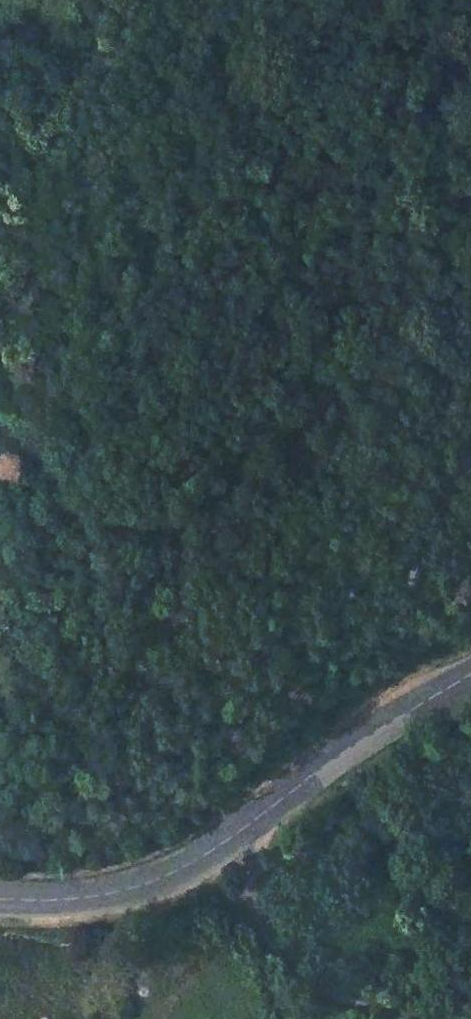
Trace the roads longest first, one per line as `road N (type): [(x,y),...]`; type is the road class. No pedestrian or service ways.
road 1 (track): [(102,0),(84,352),(89,509),(105,532),(135,524),(279,411),(290,386),(318,370),(328,376),(329,397),(323,425),(296,457),(314,510),(274,642),(165,754),(41,817),(0,820)]
road 2 (secondary): [(470,674),(364,738),(167,877),(129,892),(0,902)]
road 3 (track): [(264,811),(249,888),(254,924),(292,977),(399,1018)]

